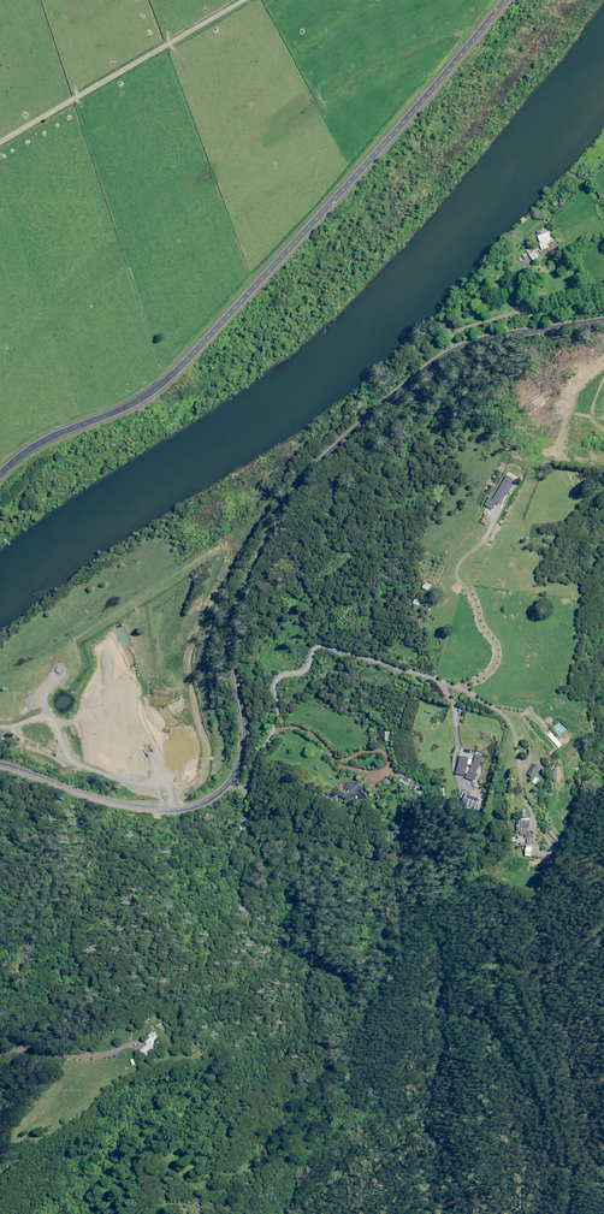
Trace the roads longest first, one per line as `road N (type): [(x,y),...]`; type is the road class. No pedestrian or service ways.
road 1 (secondary): [(0,765),(151,809),(191,808),(218,794),(245,742),(235,643),(240,608),(312,471),(457,350),(603,321)]
road 2 (primary): [(503,0),(174,371),(132,403),(37,445),(0,476)]
road 3 (track): [(603,931),(568,961),(530,968),(503,962),(491,986),(522,1025),(576,1149),(568,1213)]
road 4 (track): [(0,139),(234,0)]

